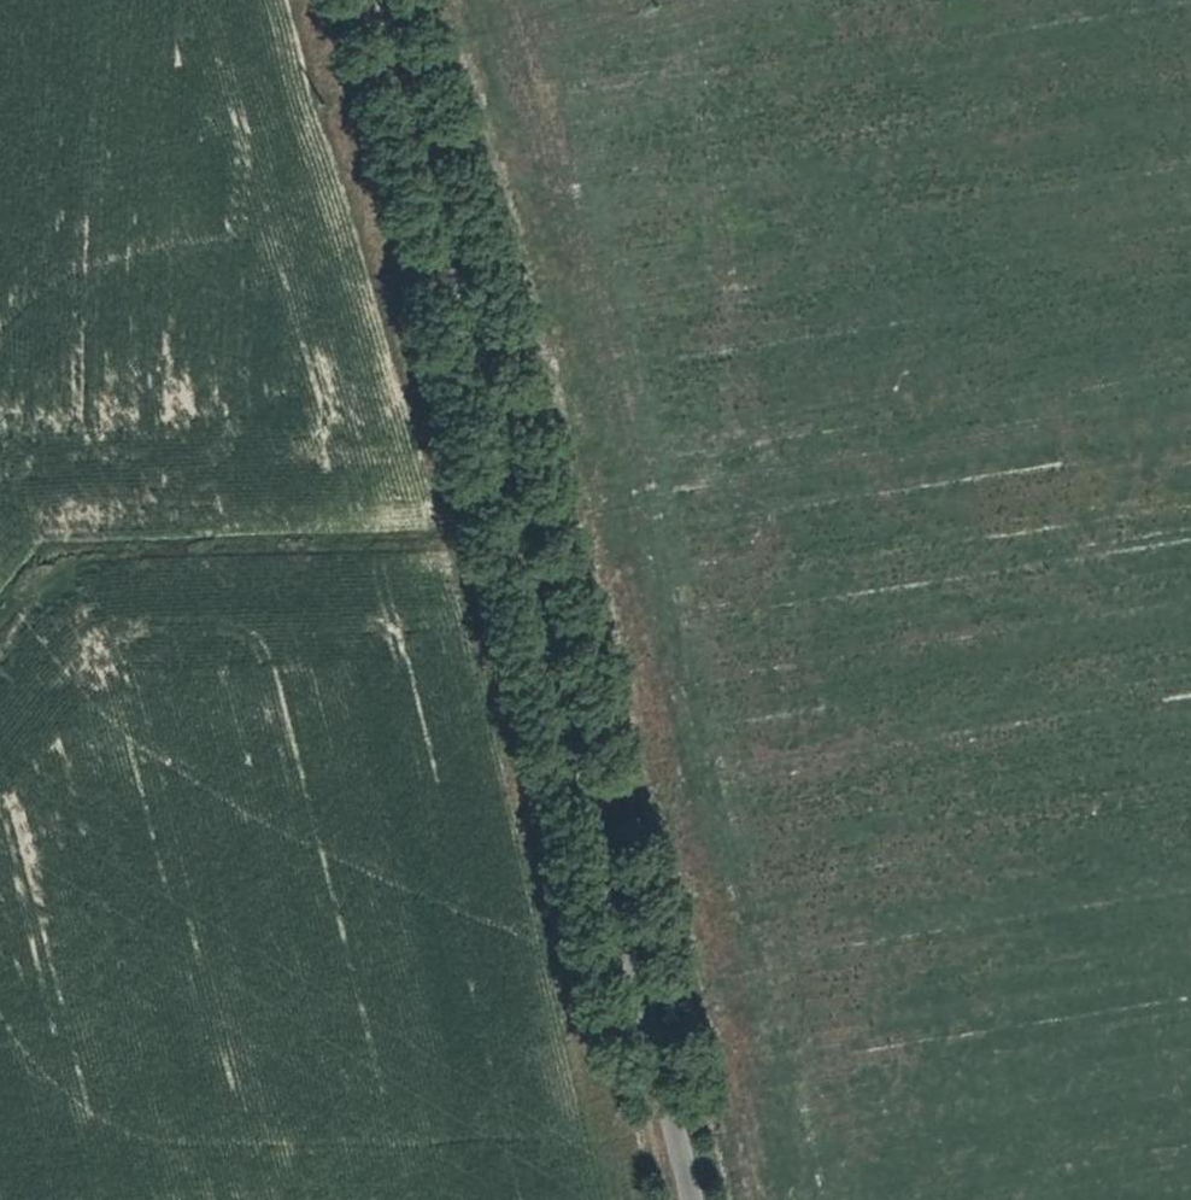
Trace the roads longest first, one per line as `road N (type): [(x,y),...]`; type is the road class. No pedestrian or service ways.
road 1 (unclassified): [(388,0),(429,135),(689,1199)]

